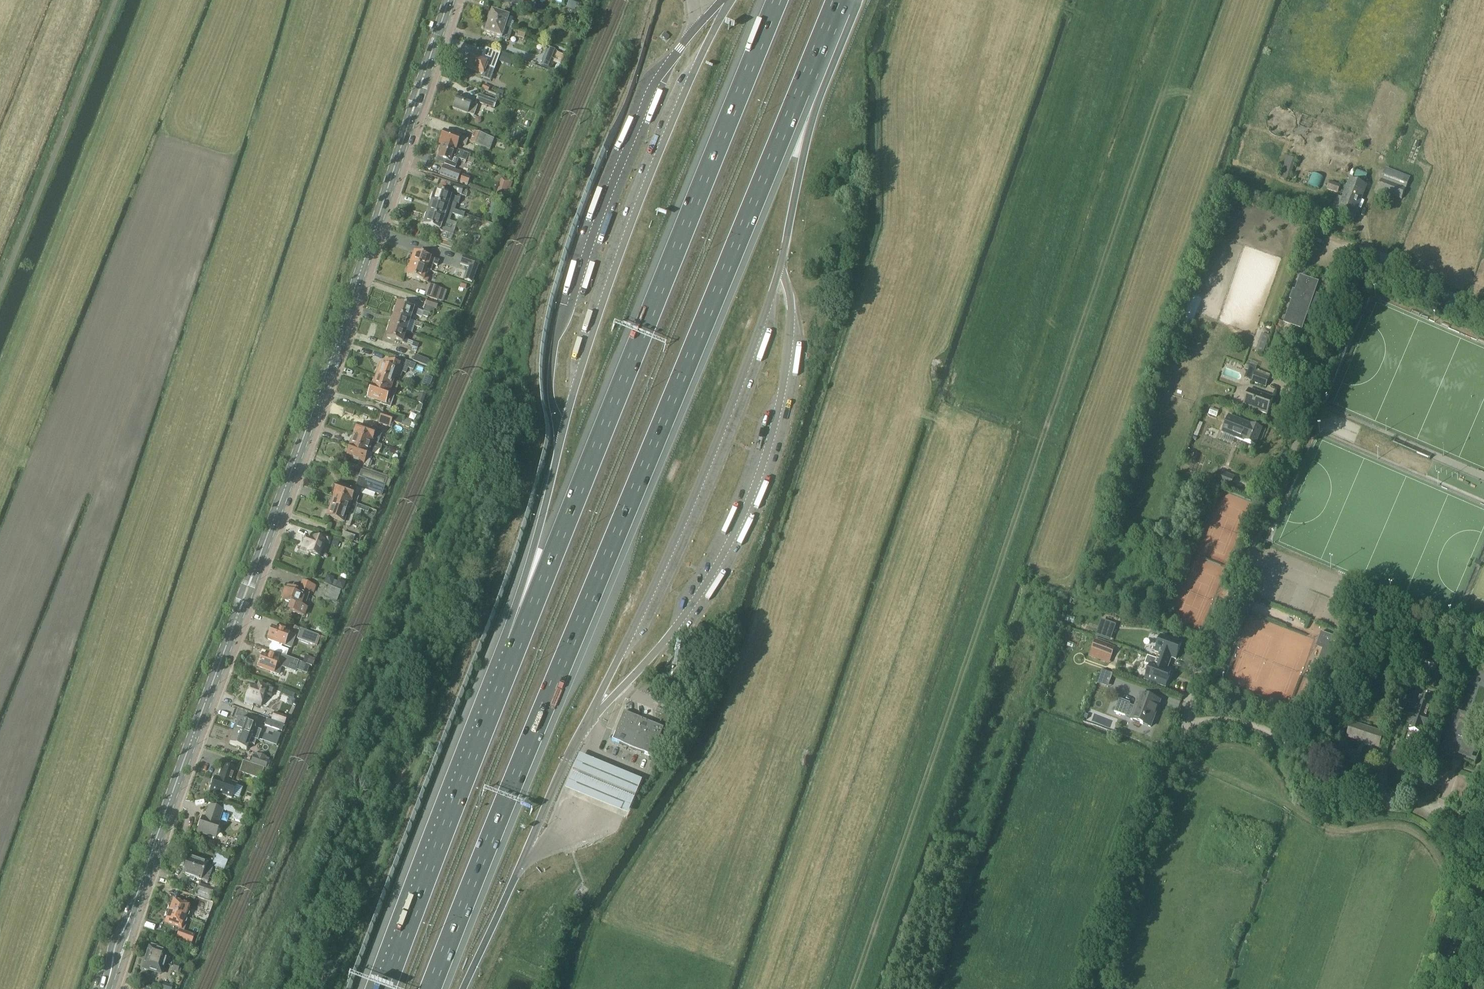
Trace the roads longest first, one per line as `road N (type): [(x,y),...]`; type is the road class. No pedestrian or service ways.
road 1 (motorway): [(431,988),(836,0)]
road 2 (secondary): [(109,988),(314,413),(450,0)]
road 3 (unclassified): [(1095,988),(1194,694),(1360,266),(1379,256),(1392,260),(1483,315)]
road 4 (motorway): [(779,0),(497,692)]
road 5 (motorway): [(497,692),(386,988)]
road 6 (motorway): [(783,260),(802,159),(854,0)]
road 7 (motorway): [(552,475),(504,635),(497,692)]
road 8 (motorway): [(464,988),(518,864)]

